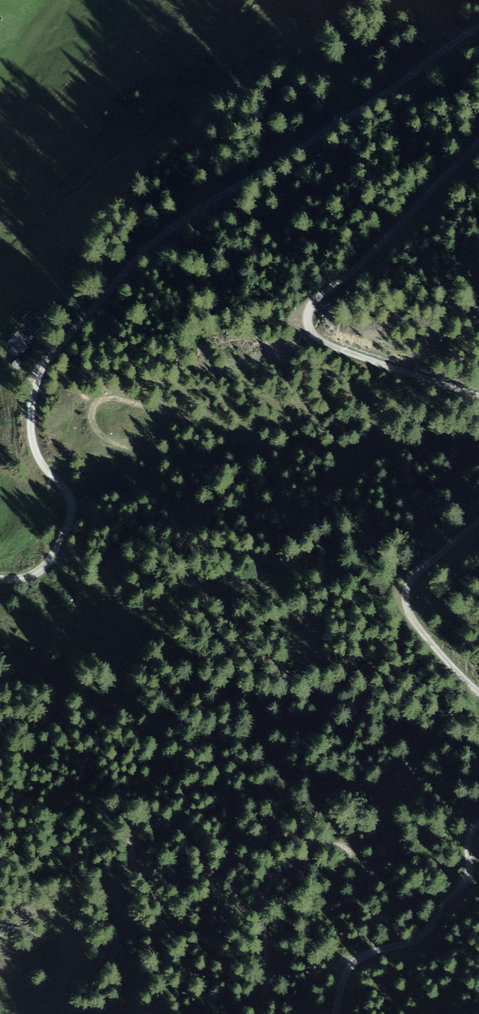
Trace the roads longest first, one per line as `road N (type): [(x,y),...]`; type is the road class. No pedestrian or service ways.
road 1 (track): [(0,588),(49,611),(79,603),(83,538),(106,505),(150,474),(150,456),(96,431),(100,401),(139,405),(262,446),(258,460),(185,531),(175,550),(179,568),(235,615),(269,659),(318,693),(320,714),(268,764),(211,774),(181,812),(130,839),(130,855),(151,885),(182,899),(237,845),(273,829),(353,846),(342,862),(295,860),(274,869),(261,888),(262,1013)]
road 2 (track): [(0,579),(44,569),(69,523),(71,500),(33,446),(32,408),(43,370),(86,315),(176,225),(478,28)]
road 3 (track): [(332,1013),(356,963),(419,939),(467,883),(469,838),(478,824)]
road 4 (track): [(312,333),(315,302),(389,244),(478,147)]
road 5 (track): [(478,692),(420,630),(406,598),(416,575),(478,521)]
road 6 (track): [(478,397),(312,333)]

